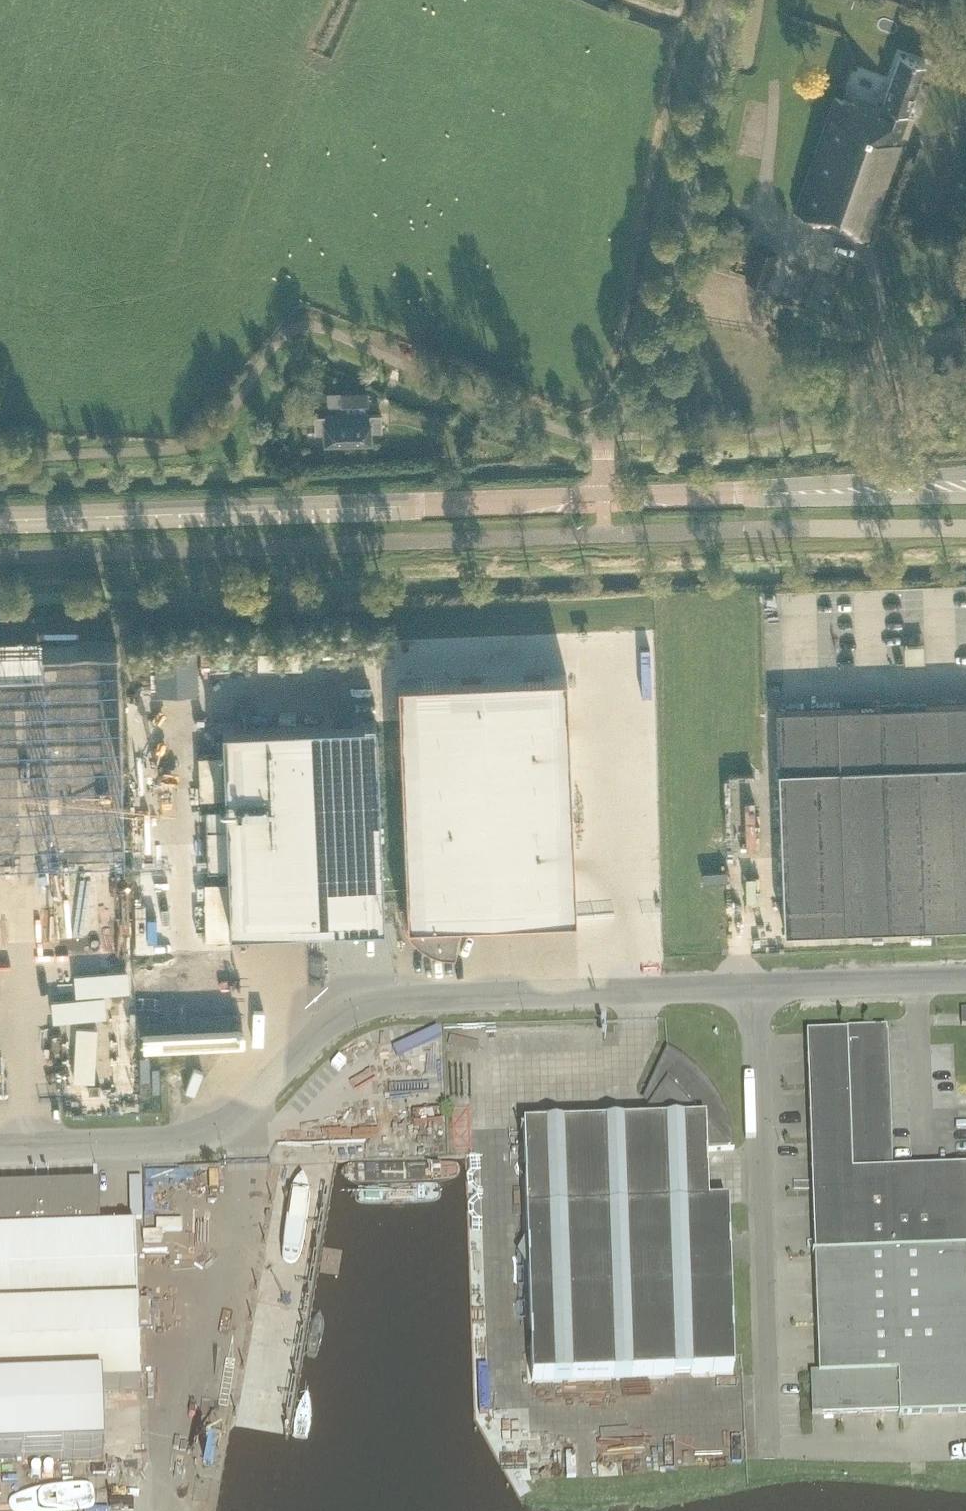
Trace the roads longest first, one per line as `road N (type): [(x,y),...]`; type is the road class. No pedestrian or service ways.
road 1 (unclassified): [(0,555),(965,528)]
road 2 (unclassified): [(755,989),(385,1002),(340,1019),(216,1136),(165,1151),(0,1154)]
road 3 (residential): [(608,435),(583,436),(310,325),(283,334),(216,427),(188,445),(0,456)]
road 4 (secondary): [(0,519),(603,493)]
road 5 (unclassified): [(608,435),(655,368),(725,0)]
road 6 (unclassified): [(768,1445),(755,989)]
road 7 (secondary): [(603,493),(965,486)]
road 8 (unclassified): [(965,982),(755,989)]

